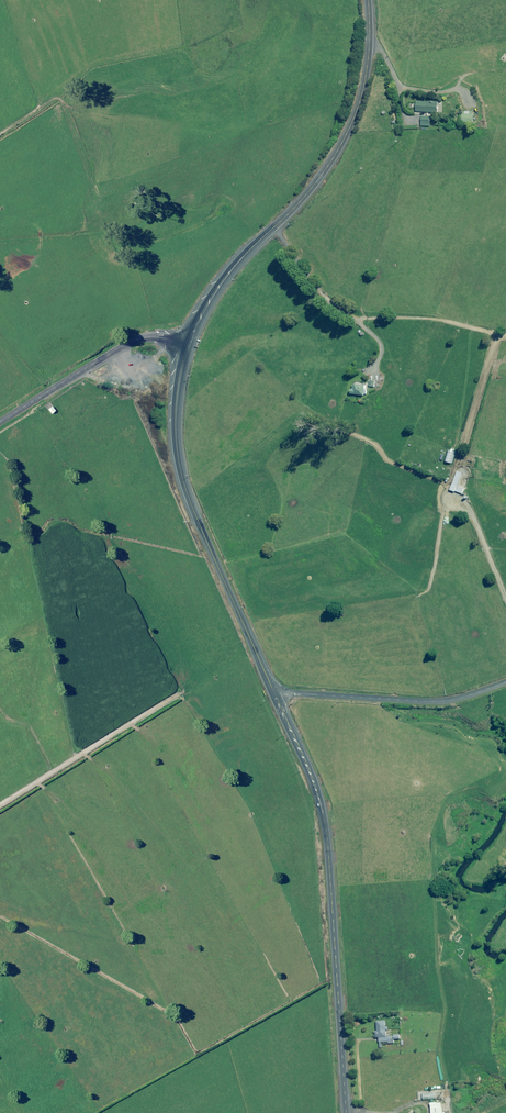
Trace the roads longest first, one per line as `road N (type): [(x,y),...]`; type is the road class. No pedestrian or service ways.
road 1 (primary): [(276,695),(326,829),(346,1112)]
road 2 (primary): [(369,0),(364,78),(340,146),(311,190),(218,286),(186,344)]
road 3 (primary): [(186,344),(175,415),(182,476),(276,695)]
road 4 (unclassified): [(276,695),(436,702),(505,683)]
road 5 (tertiary): [(0,422),(134,341),(186,344)]

